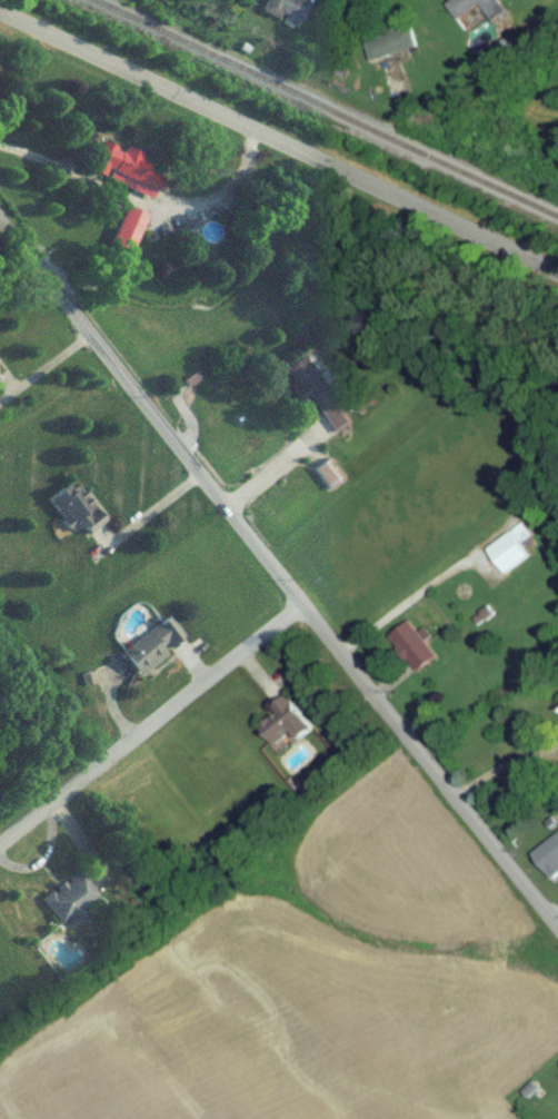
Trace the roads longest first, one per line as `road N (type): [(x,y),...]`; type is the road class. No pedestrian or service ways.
road 1 (residential): [(557,936),(0,233)]
road 2 (secondary): [(557,278),(0,21)]
road 3 (residential): [(302,608),(0,849)]

